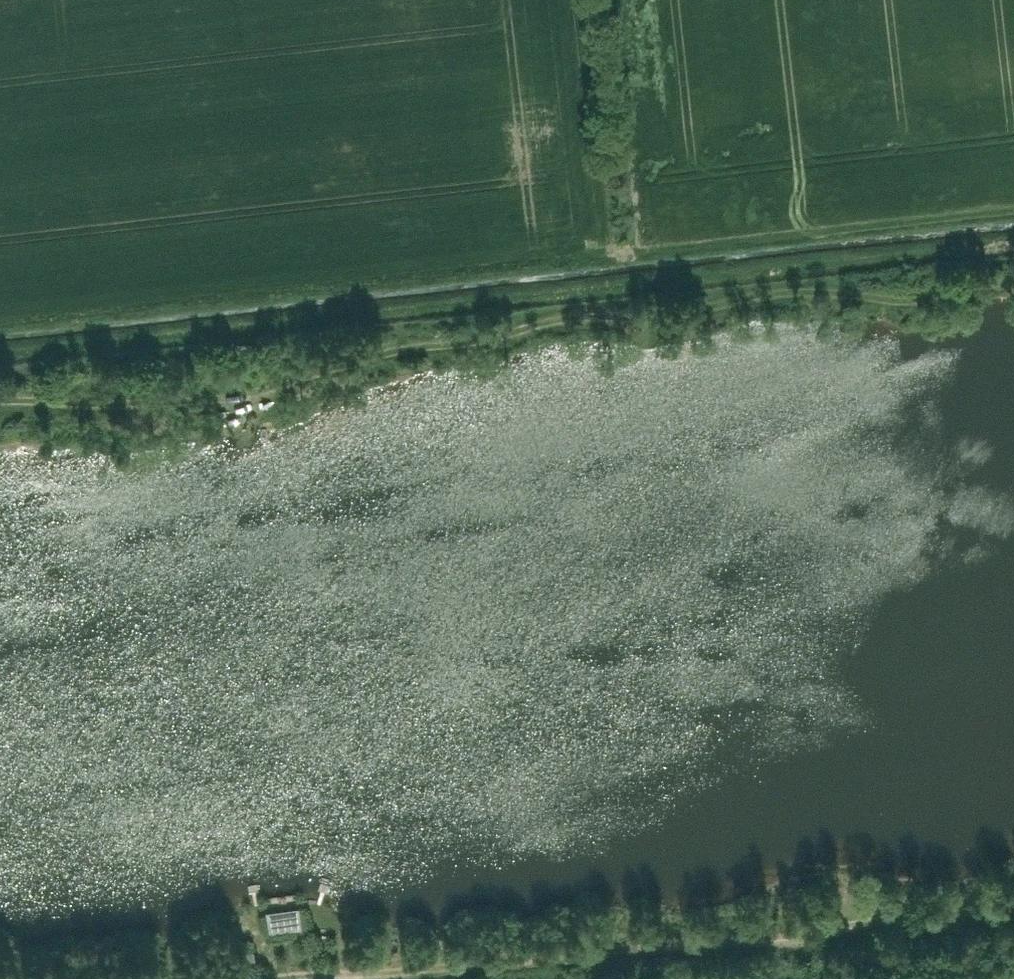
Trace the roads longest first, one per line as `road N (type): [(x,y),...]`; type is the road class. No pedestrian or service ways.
road 1 (track): [(0,405),(20,393),(261,392),(298,373),(429,349),(512,320),(575,278),(1013,230)]
road 2 (track): [(1013,900),(879,914),(787,942),(512,969),(246,978)]

